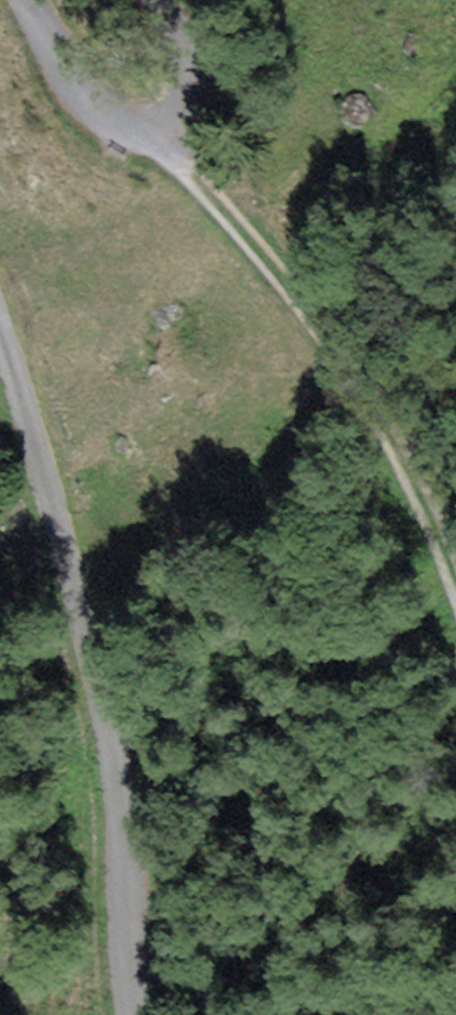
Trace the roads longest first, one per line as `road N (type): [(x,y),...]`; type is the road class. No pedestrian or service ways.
road 1 (unclassified): [(130,1014),(118,828),(77,561),(45,426),(0,312)]
road 2 (track): [(164,152),(306,302),(407,434),(455,556)]
road 3 (unclassified): [(16,0),(77,102),(111,139),(164,152),(181,127),(181,88),(155,0)]

